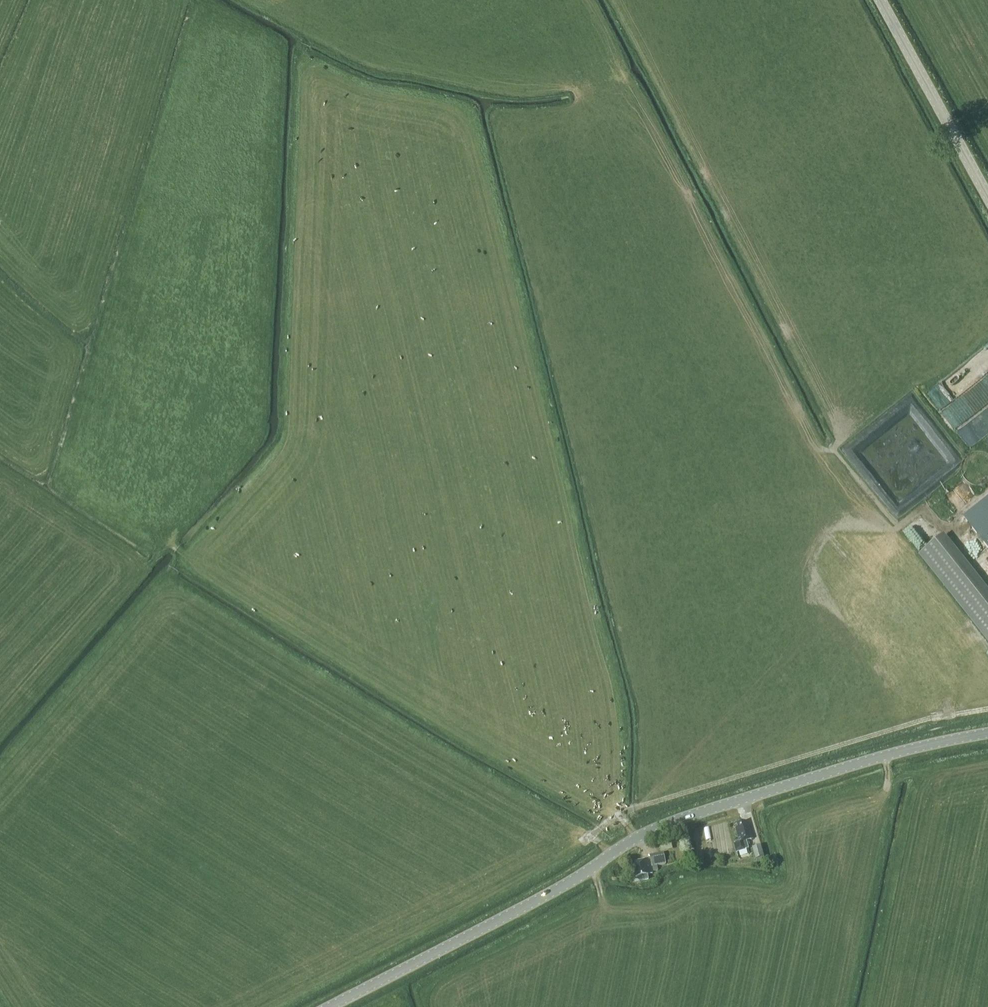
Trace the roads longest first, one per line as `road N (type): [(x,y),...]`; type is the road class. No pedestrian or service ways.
road 1 (tertiary): [(331,1006),(564,888),(667,824),(909,748),(987,733)]
road 2 (tertiary): [(987,201),(879,0)]

